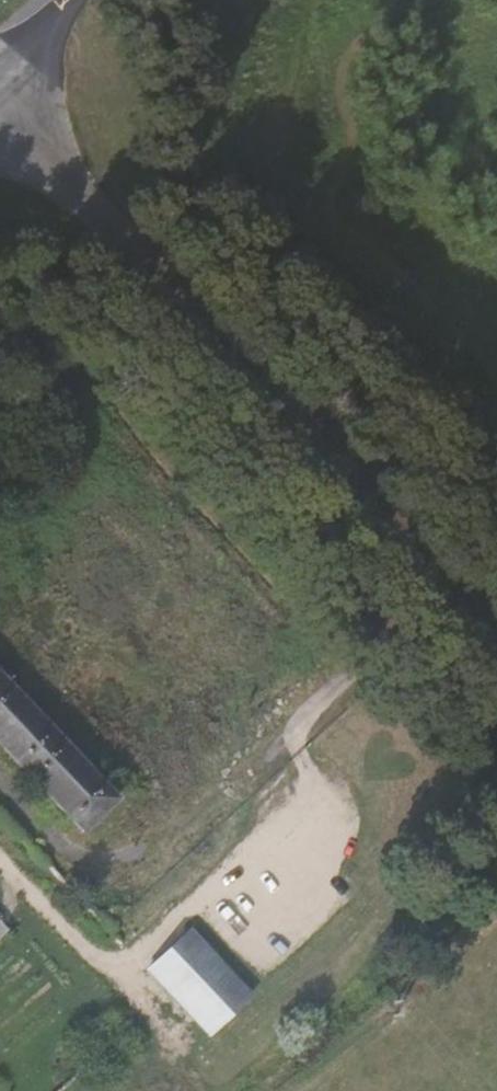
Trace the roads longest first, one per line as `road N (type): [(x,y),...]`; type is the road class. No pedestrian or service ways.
road 1 (unclassified): [(496,664),(247,395),(0,95)]

